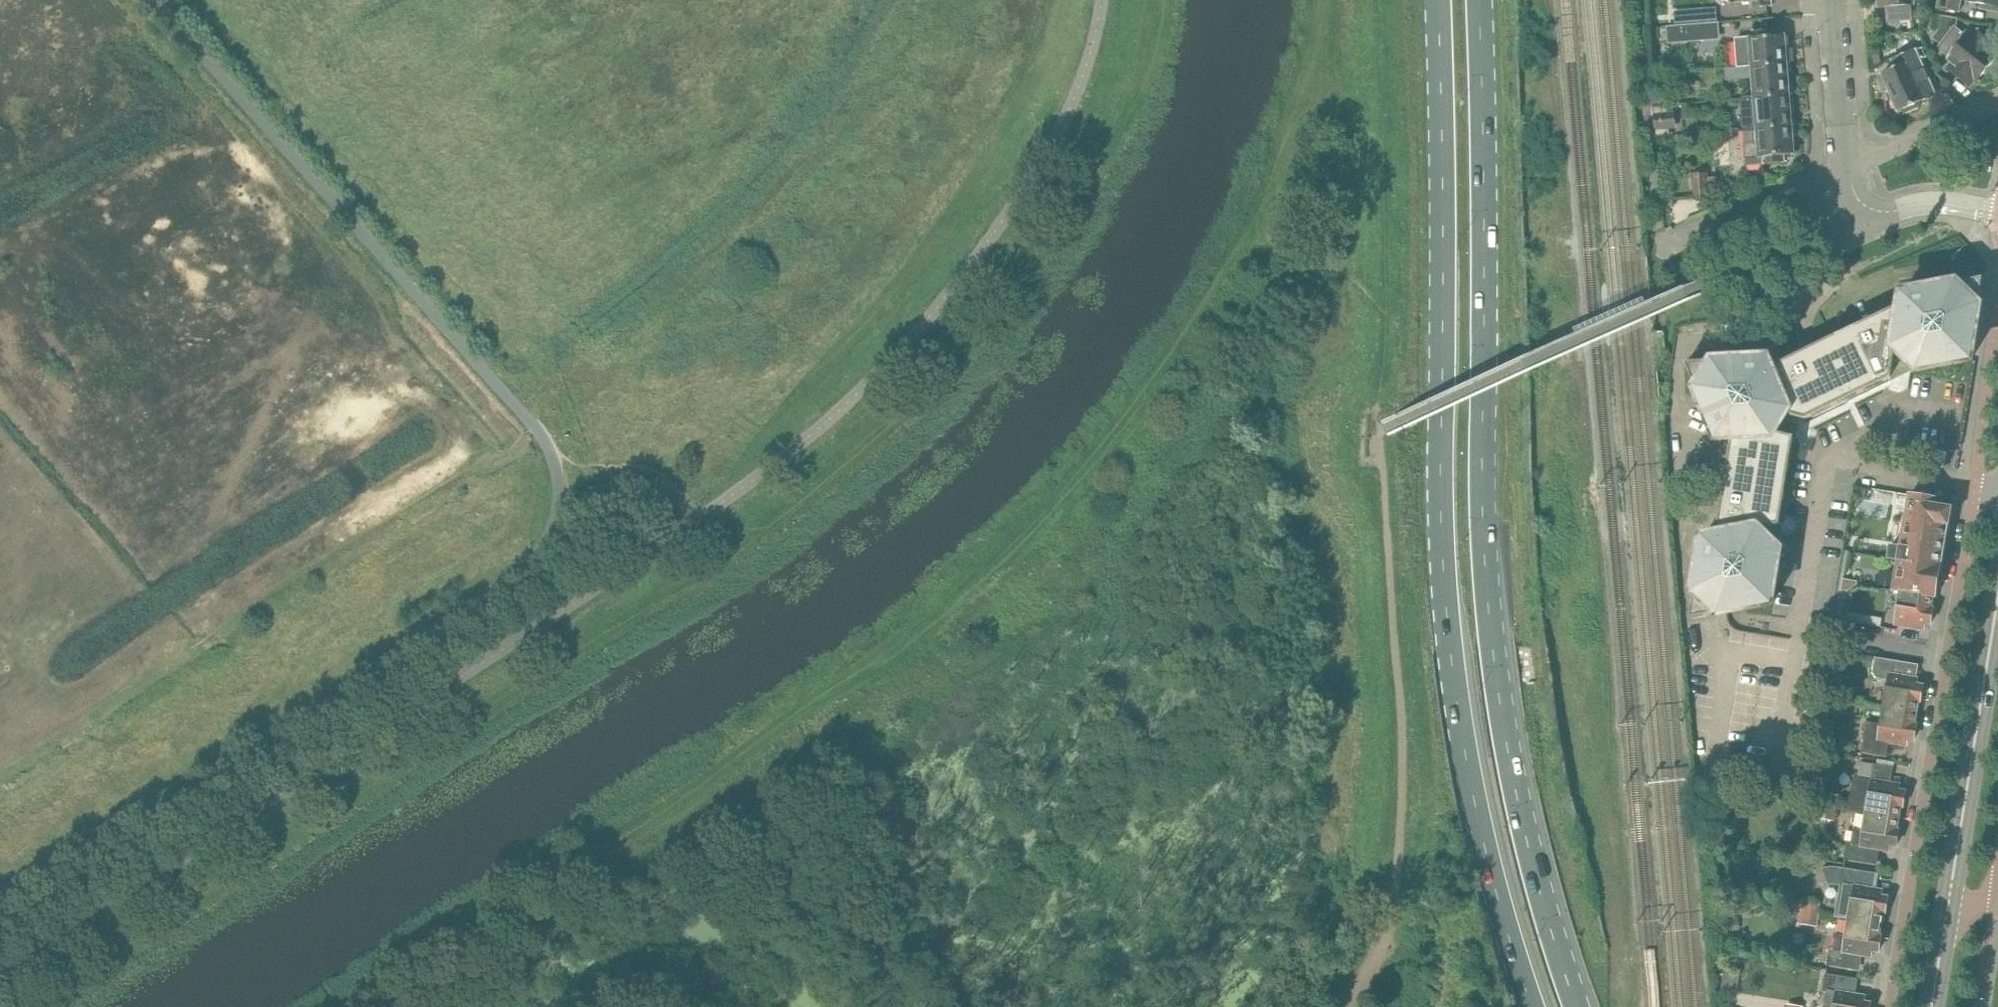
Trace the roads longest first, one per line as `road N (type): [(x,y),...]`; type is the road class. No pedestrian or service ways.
road 1 (primary): [(1576,1006),(1525,836),(1493,644),(1482,446),(1478,0)]
road 2 (primary): [(1437,0),(1443,563),(1486,847),(1533,1006)]
road 3 (residential): [(1997,493),(1973,488),(1888,1006)]
road 4 (secondary): [(1946,925),(1997,601)]
road 5 (residential): [(1997,212),(1867,207),(1847,164)]
road 6 (residential): [(1847,164),(1833,0)]
road 7 (residential): [(1997,104),(1847,164)]

